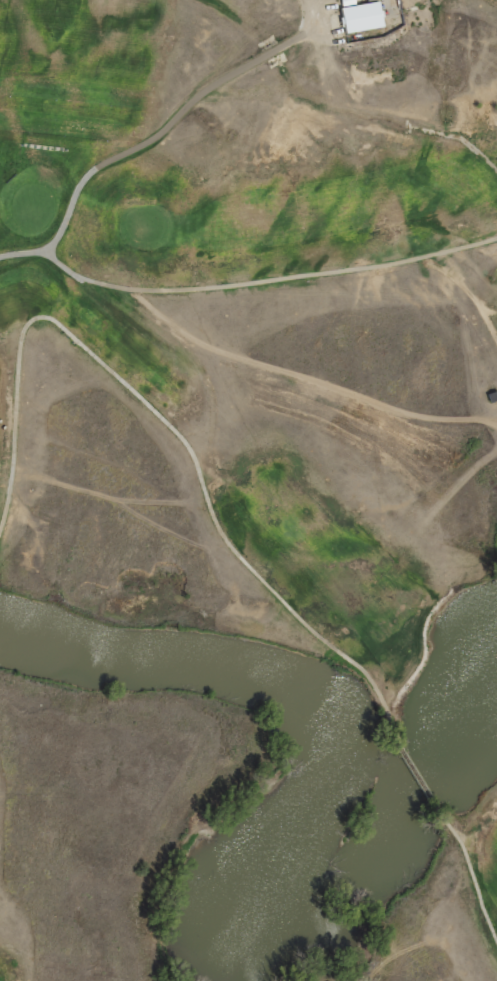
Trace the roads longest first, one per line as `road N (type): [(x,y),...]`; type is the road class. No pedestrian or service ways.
road 1 (track): [(0,524),(22,336),(42,316),(186,441),(229,545),(312,633),(364,673),(399,749)]
road 2 (track): [(0,256),(51,256),(79,279),(120,288),(194,290),(342,272),(496,238)]
road 3 (track): [(44,255),(95,169),(162,133),(219,80),(300,33),(325,28)]
road 4 (track): [(438,812),(461,844),(496,944)]

